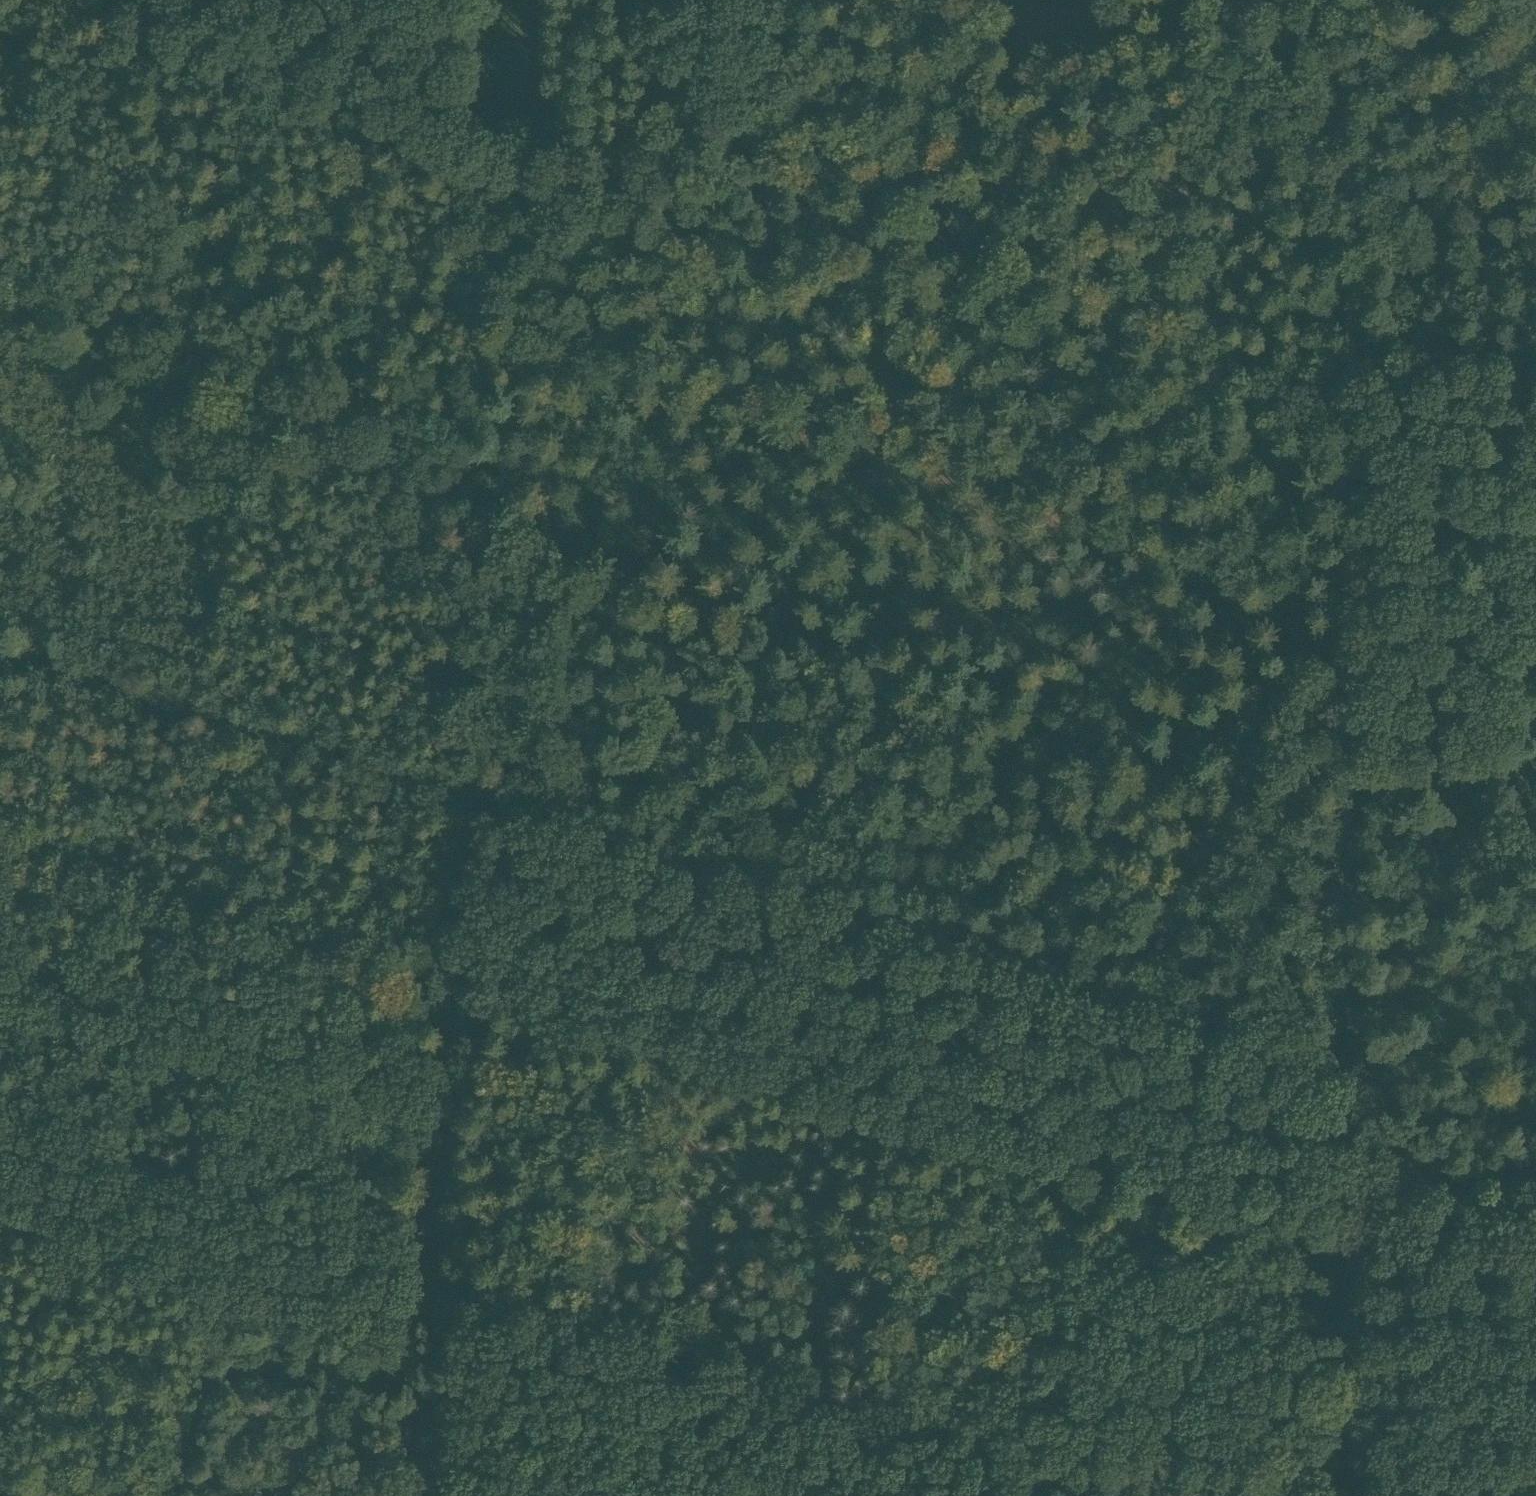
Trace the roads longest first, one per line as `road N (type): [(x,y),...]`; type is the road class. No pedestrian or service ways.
road 1 (track): [(1330,0),(1357,809),(1352,1495)]
road 2 (track): [(0,663),(891,914),(1357,1080)]

